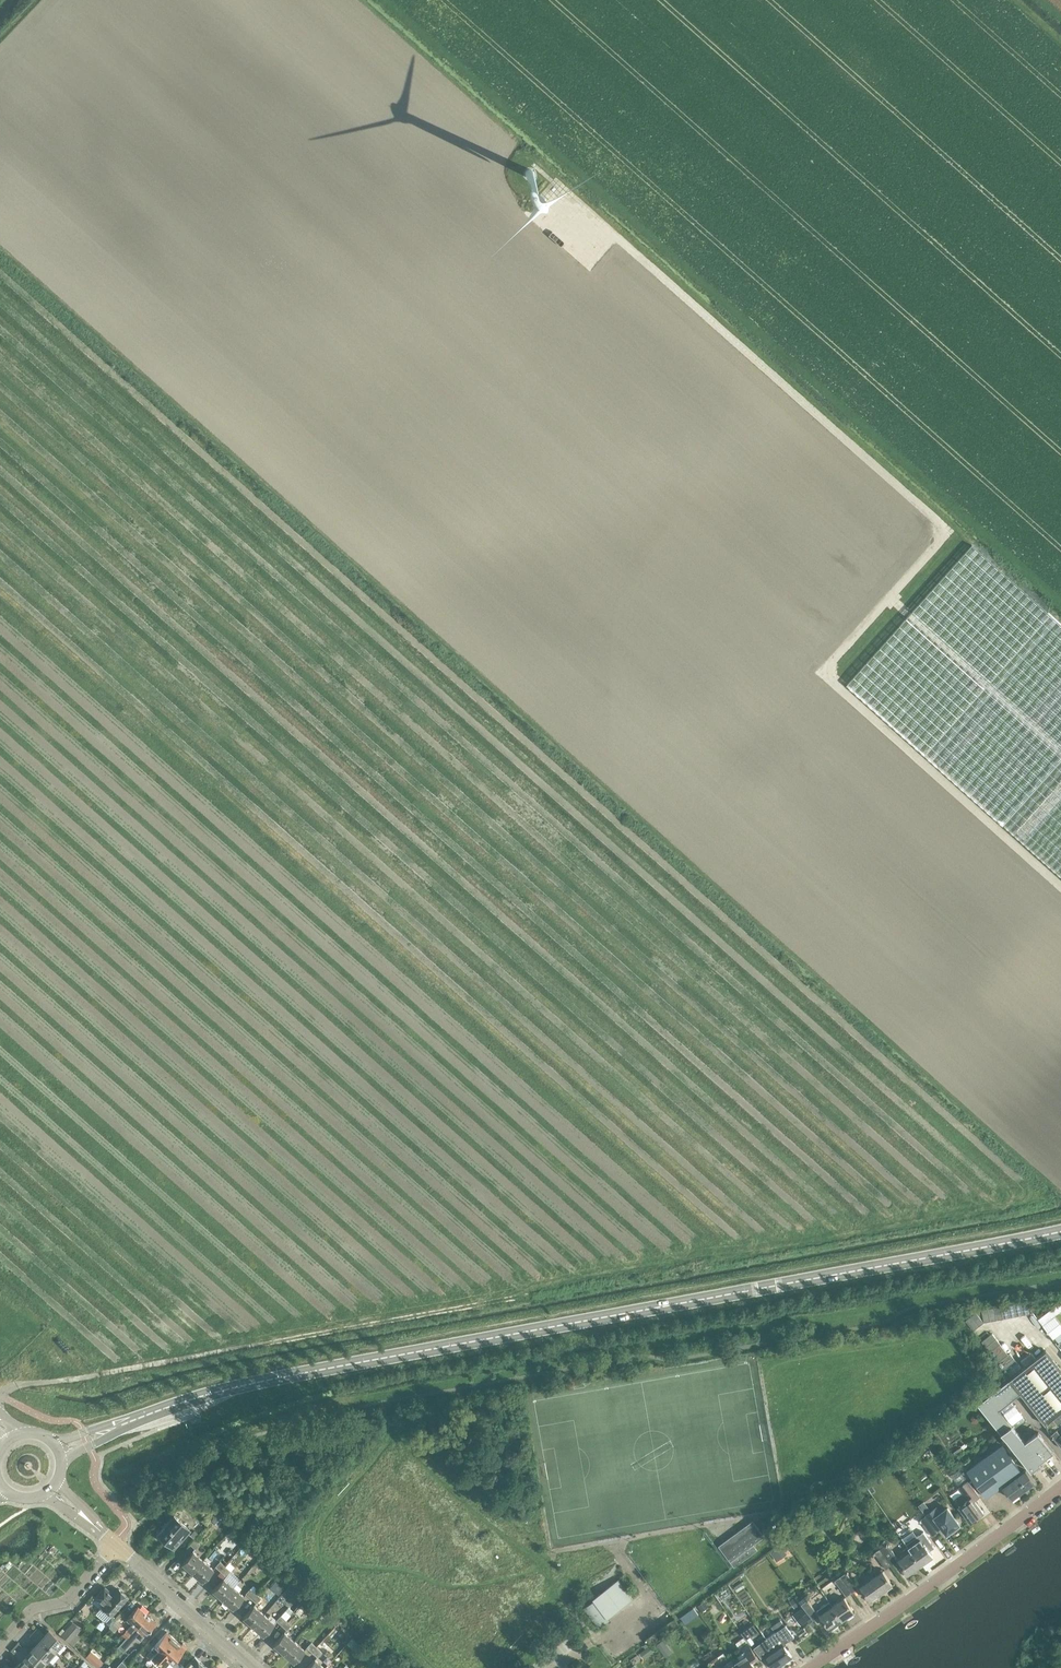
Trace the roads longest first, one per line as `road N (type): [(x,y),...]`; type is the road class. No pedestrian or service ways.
road 1 (secondary): [(122,1424),(263,1381),(1060,1231)]
road 2 (tertiary): [(811,1667),(1060,1487)]
road 3 (tertiary): [(255,1667),(115,1546)]
road 4 (residential): [(0,1647),(32,1612),(66,1601),(115,1546)]

